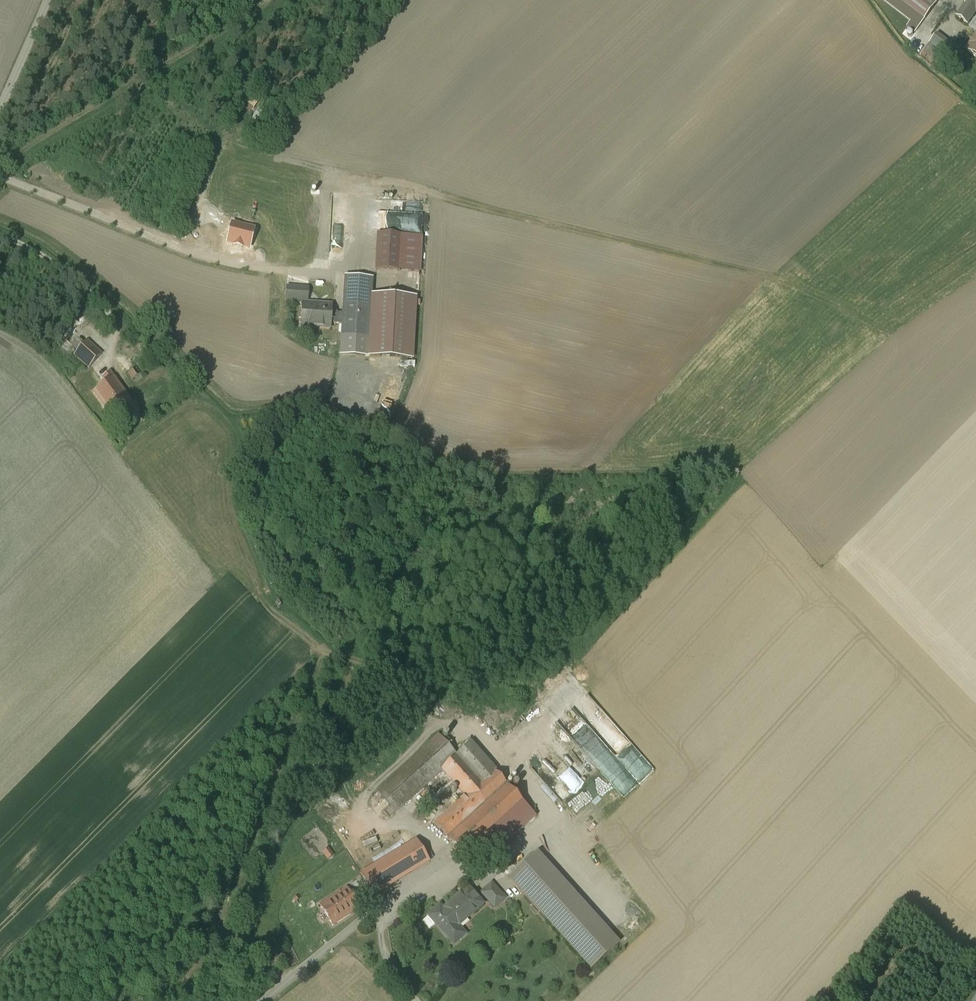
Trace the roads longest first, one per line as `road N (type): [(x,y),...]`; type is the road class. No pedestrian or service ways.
road 1 (track): [(0,237),(55,266),(105,314)]

